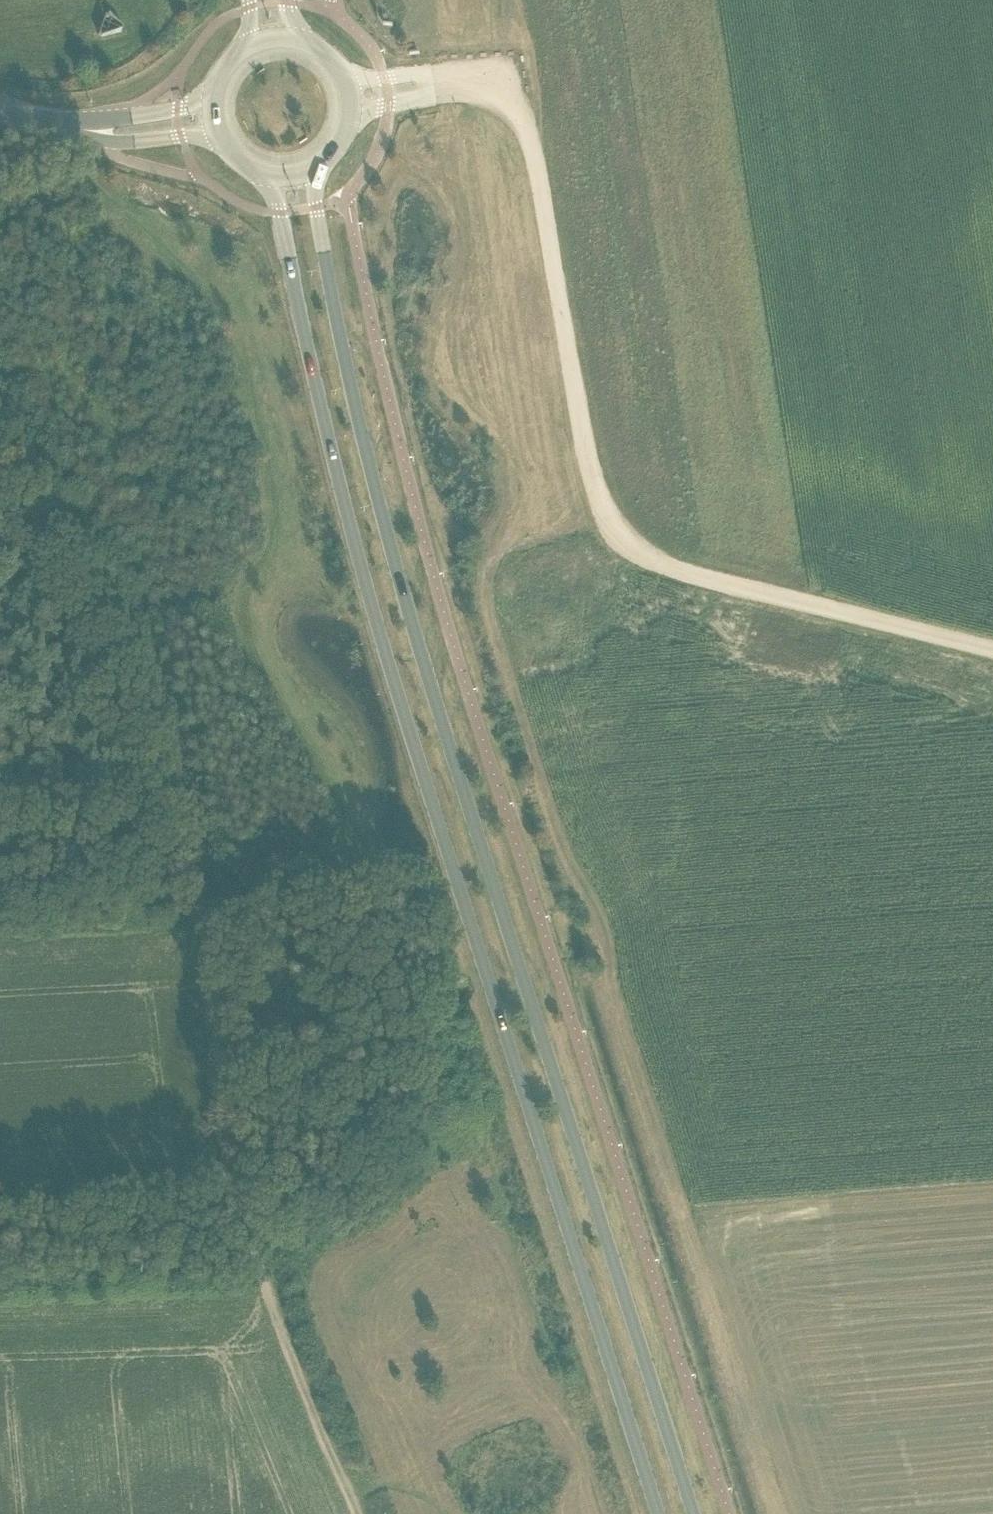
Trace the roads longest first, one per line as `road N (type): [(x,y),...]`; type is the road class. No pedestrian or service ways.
road 1 (secondary): [(694,1513),(412,612),(311,208),(318,169)]
road 2 (secondary): [(264,177),(368,578),(663,1513)]
road 3 (track): [(0,434),(114,644),(203,910),(228,1111),(259,1259),(297,1384),(352,1513)]
road 4 (track): [(441,80),(506,80),(520,101),(602,502),(617,533),(658,564),(992,651)]
road 5 (unclassified): [(352,111),(416,98),(441,80),(409,74),(347,83)]
road 6 (unclassified): [(75,131),(125,141),(215,134)]
road 7 (unclassified): [(211,101),(75,131)]

